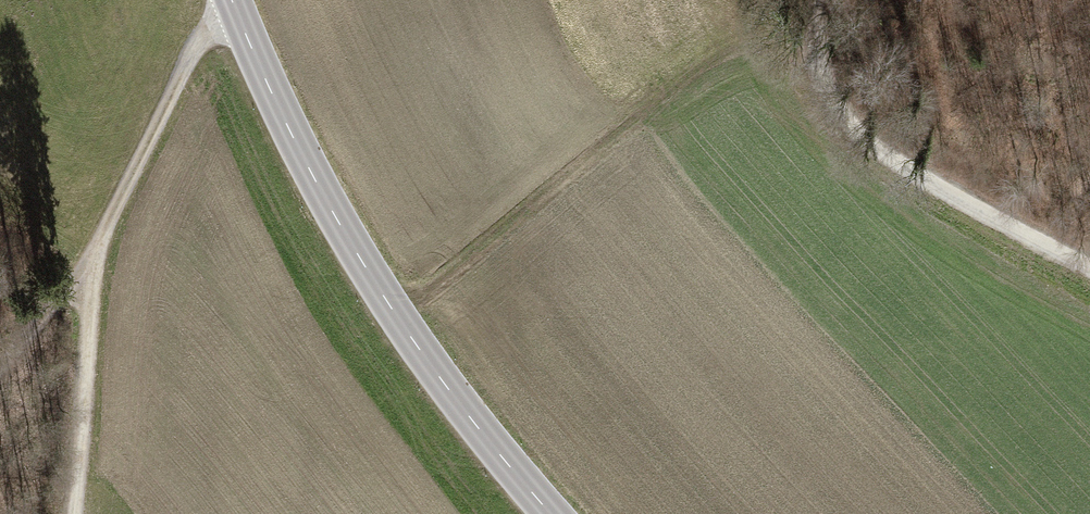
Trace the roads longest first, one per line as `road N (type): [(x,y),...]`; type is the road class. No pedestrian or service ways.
road 1 (tertiary): [(551,513),(393,312),(308,168),(232,0)]
road 2 (track): [(393,312),(817,0)]
road 3 (track): [(0,359),(91,258),(197,40),(232,1)]
road 4 (track): [(829,0),(844,71),(891,140),(1089,233)]
road 5 (track): [(73,513),(91,258)]

